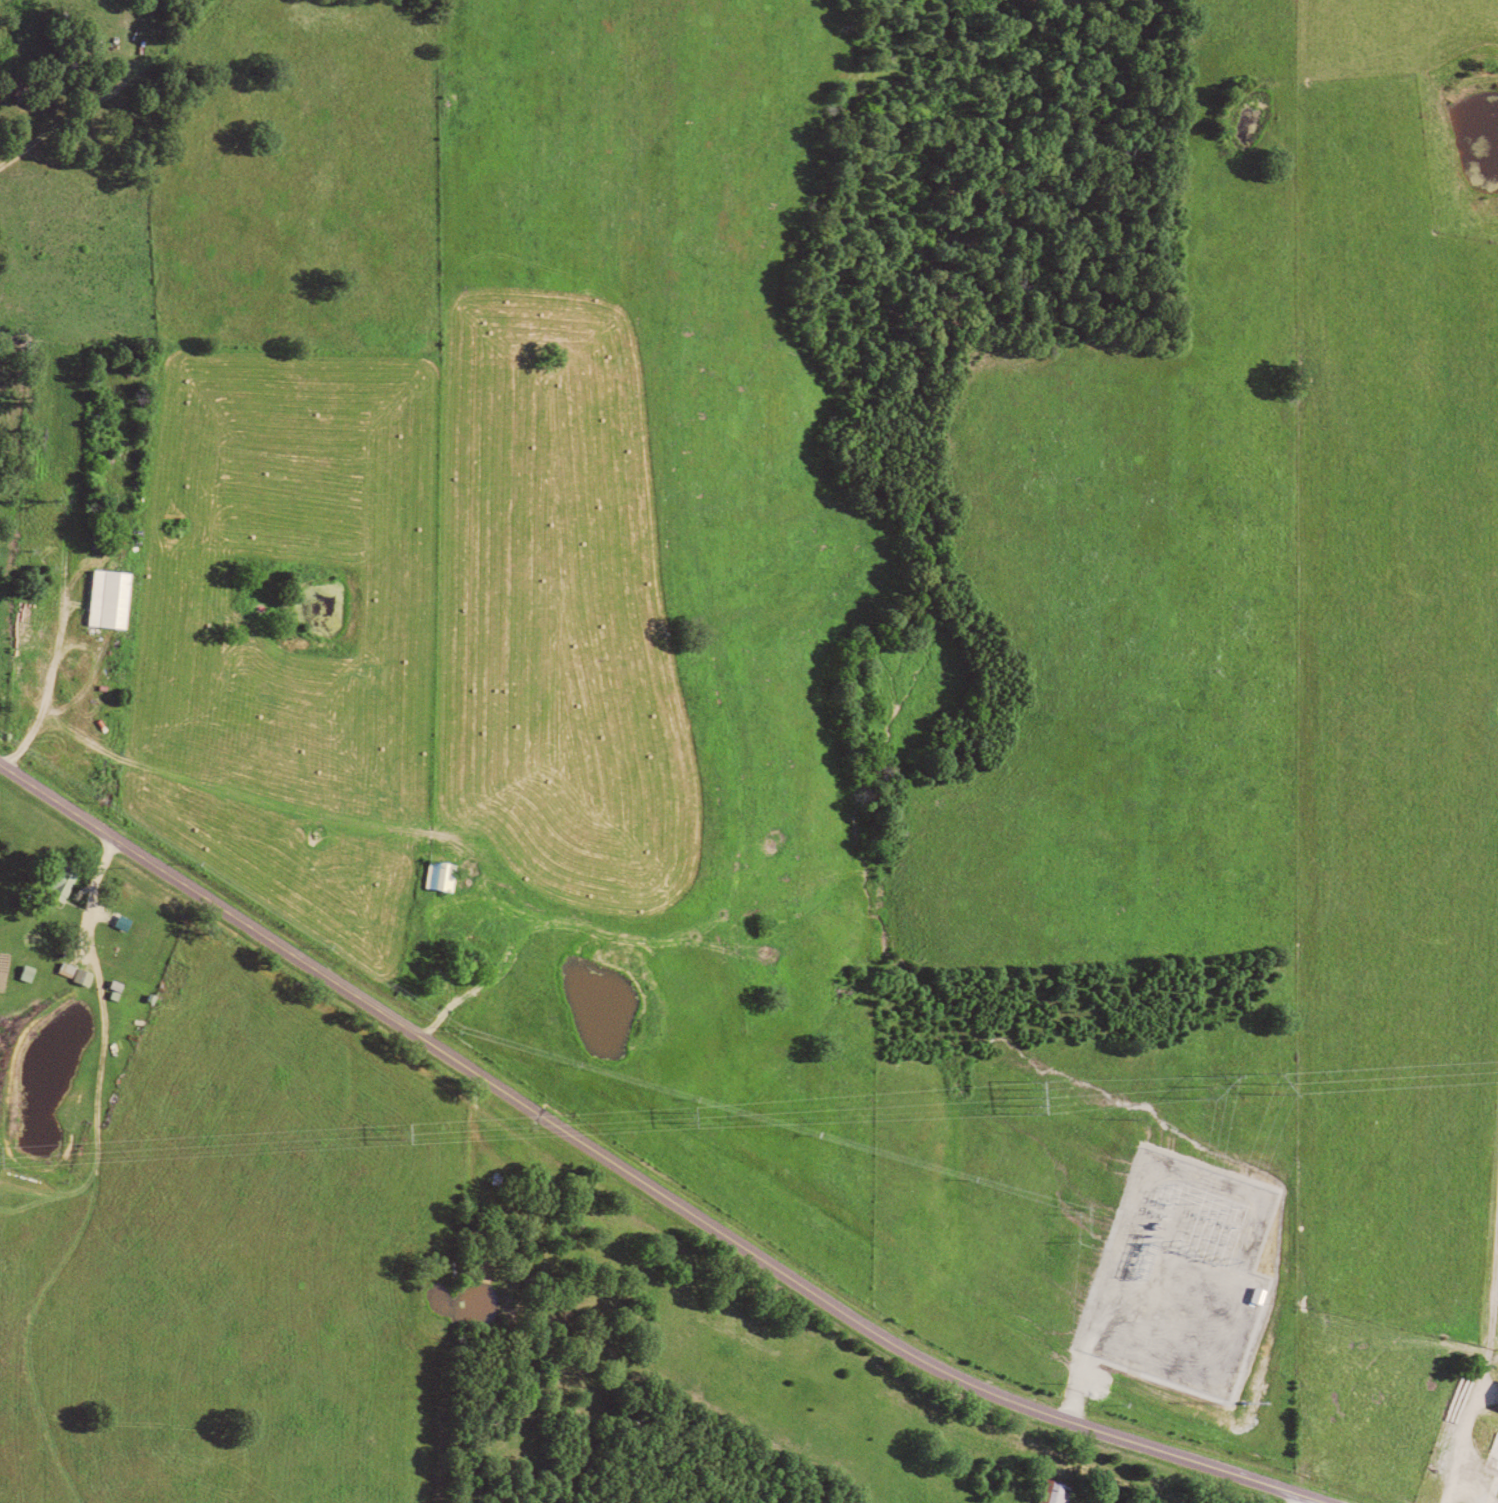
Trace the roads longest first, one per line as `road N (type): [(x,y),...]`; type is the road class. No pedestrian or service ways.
road 1 (tertiary): [(0,763),(885,1344),(1013,1409),(1317,1502)]
road 2 (residential): [(0,166),(119,89),(140,64),(187,62)]

